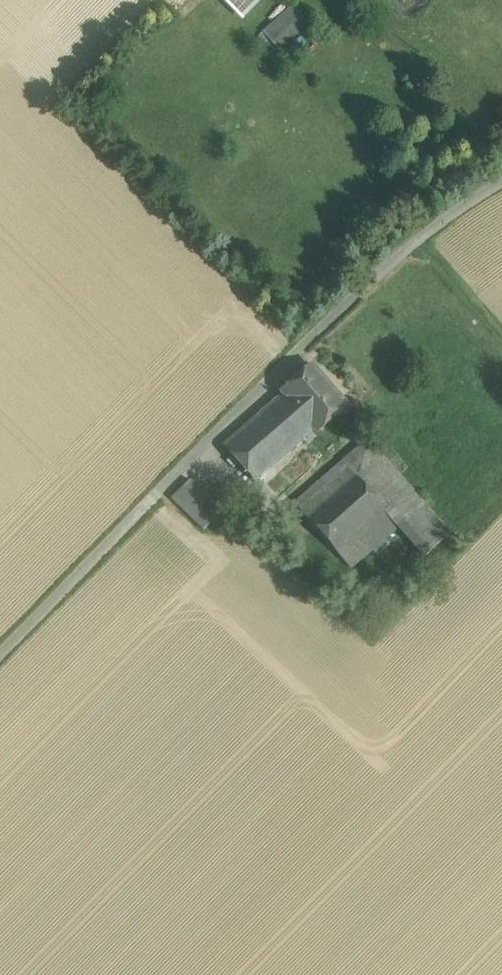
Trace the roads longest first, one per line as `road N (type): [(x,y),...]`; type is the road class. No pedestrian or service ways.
road 1 (unclassified): [(0,650),(298,348),(472,195),(501,179)]
road 2 (track): [(501,332),(421,239)]

